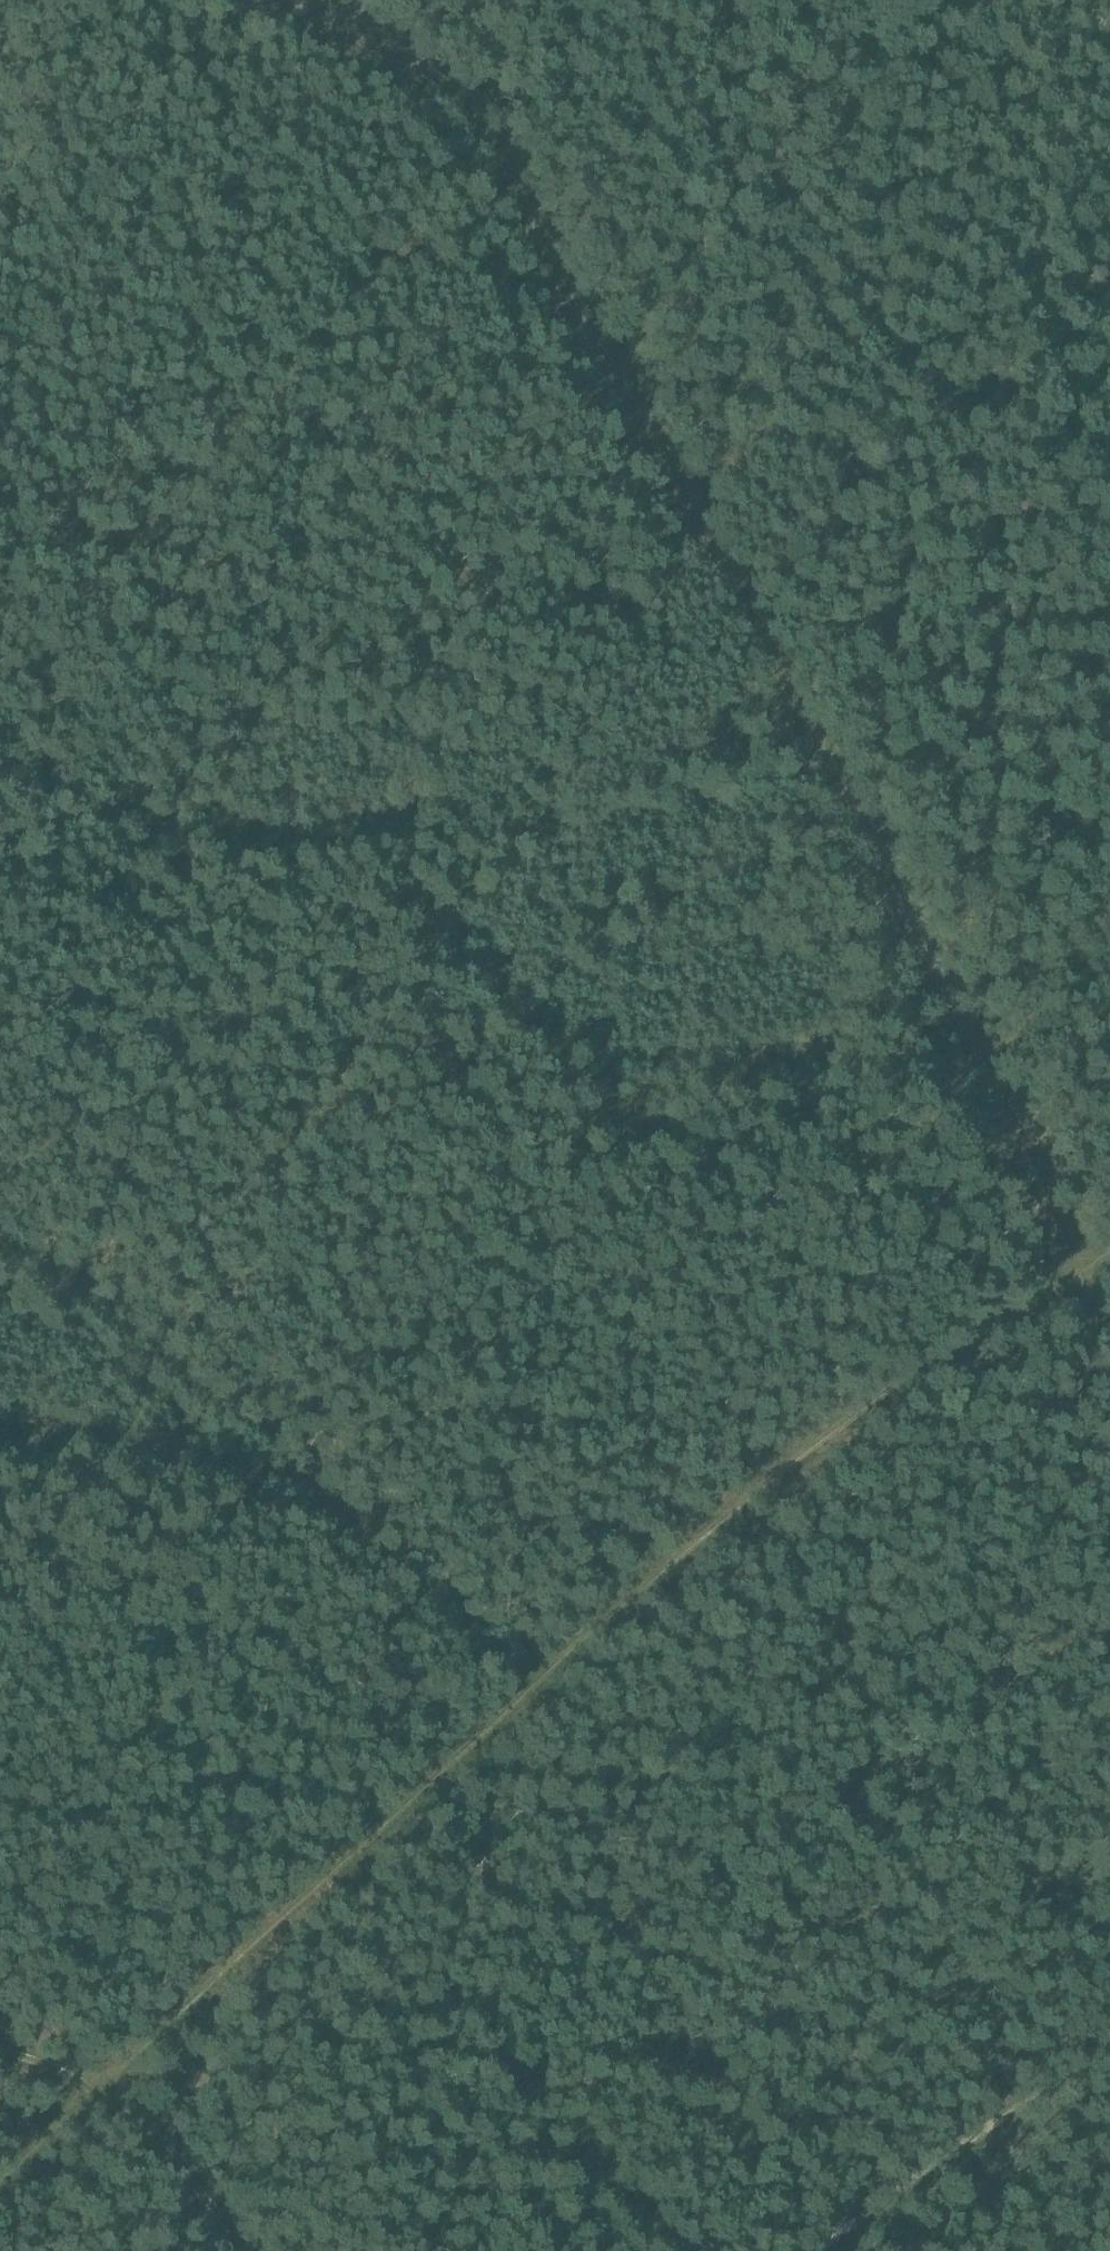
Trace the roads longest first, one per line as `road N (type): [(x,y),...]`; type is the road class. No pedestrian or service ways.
road 1 (track): [(1109,1236),(834,1436),(93,2089),(0,2056)]

